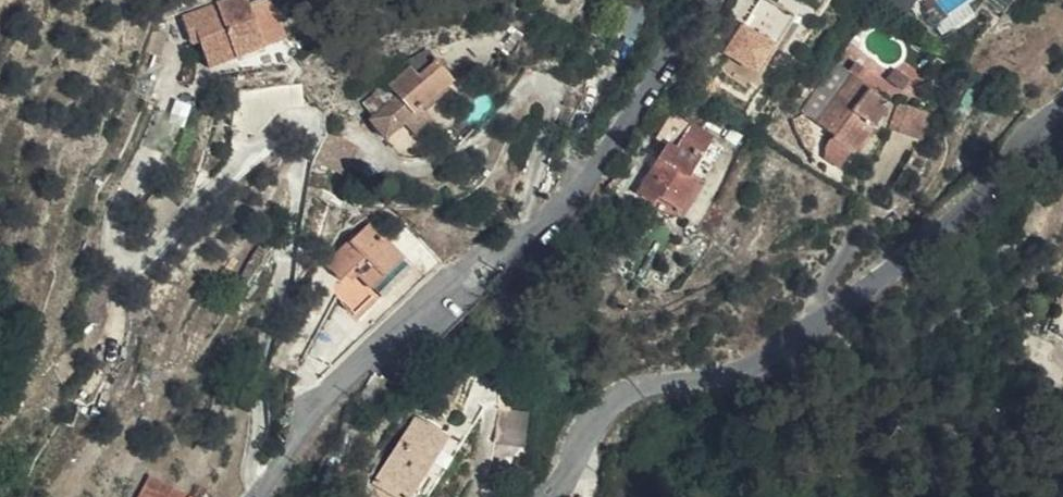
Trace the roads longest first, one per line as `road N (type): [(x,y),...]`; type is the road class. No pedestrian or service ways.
road 1 (primary): [(1062,55),(683,318),(480,496)]
road 2 (primary): [(516,496),(706,328),(1062,82)]
road 3 (residential): [(1062,109),(869,283),(692,376),(613,402),(531,496)]
road 4 (residential): [(257,496),(308,416),(376,350),(470,281)]

